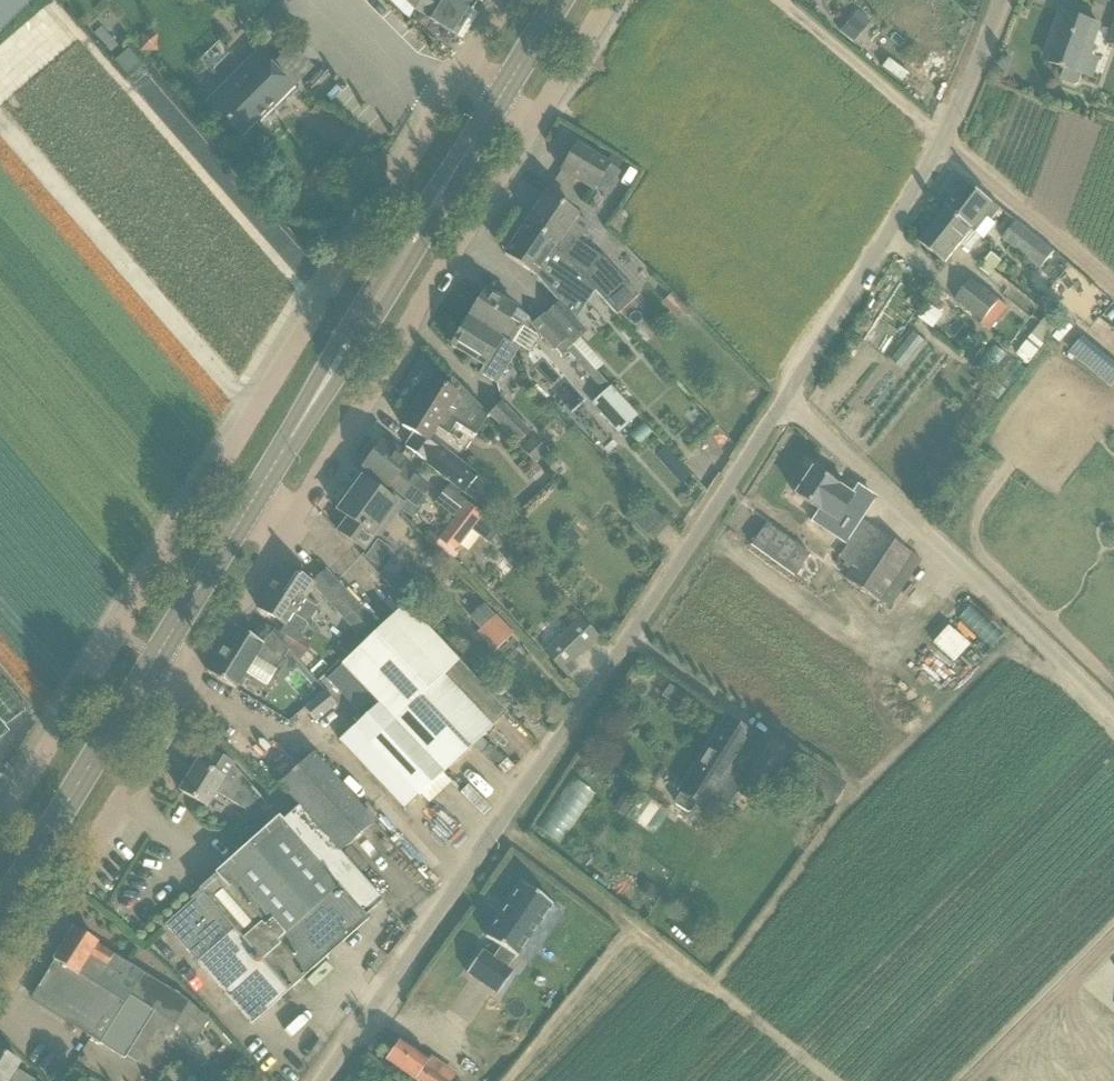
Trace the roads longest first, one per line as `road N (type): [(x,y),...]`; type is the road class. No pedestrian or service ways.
road 1 (unclassified): [(459,71),(0,817)]
road 2 (unclassified): [(325,1080),(785,403)]
road 3 (residential): [(286,531),(534,122)]
road 4 (unclassified): [(1113,721),(785,403)]
road 5 (unclassified): [(785,403),(936,138),(996,0)]
road 6 (residential): [(0,997),(189,682)]
road 7 (primary): [(0,911),(155,660)]
road 8 (primary): [(317,392),(359,349),(425,242),(441,189)]
road 9 (primary): [(441,189),(404,230),(338,335),(317,392)]
road 10 (track): [(936,138),(1113,288)]
road 11 (residential): [(189,682),(201,649),(286,531)]
road 12 (primary): [(155,660),(249,507)]
road 13 (residential): [(534,122),(610,0)]
road 14 (primary): [(249,507),(317,392)]

